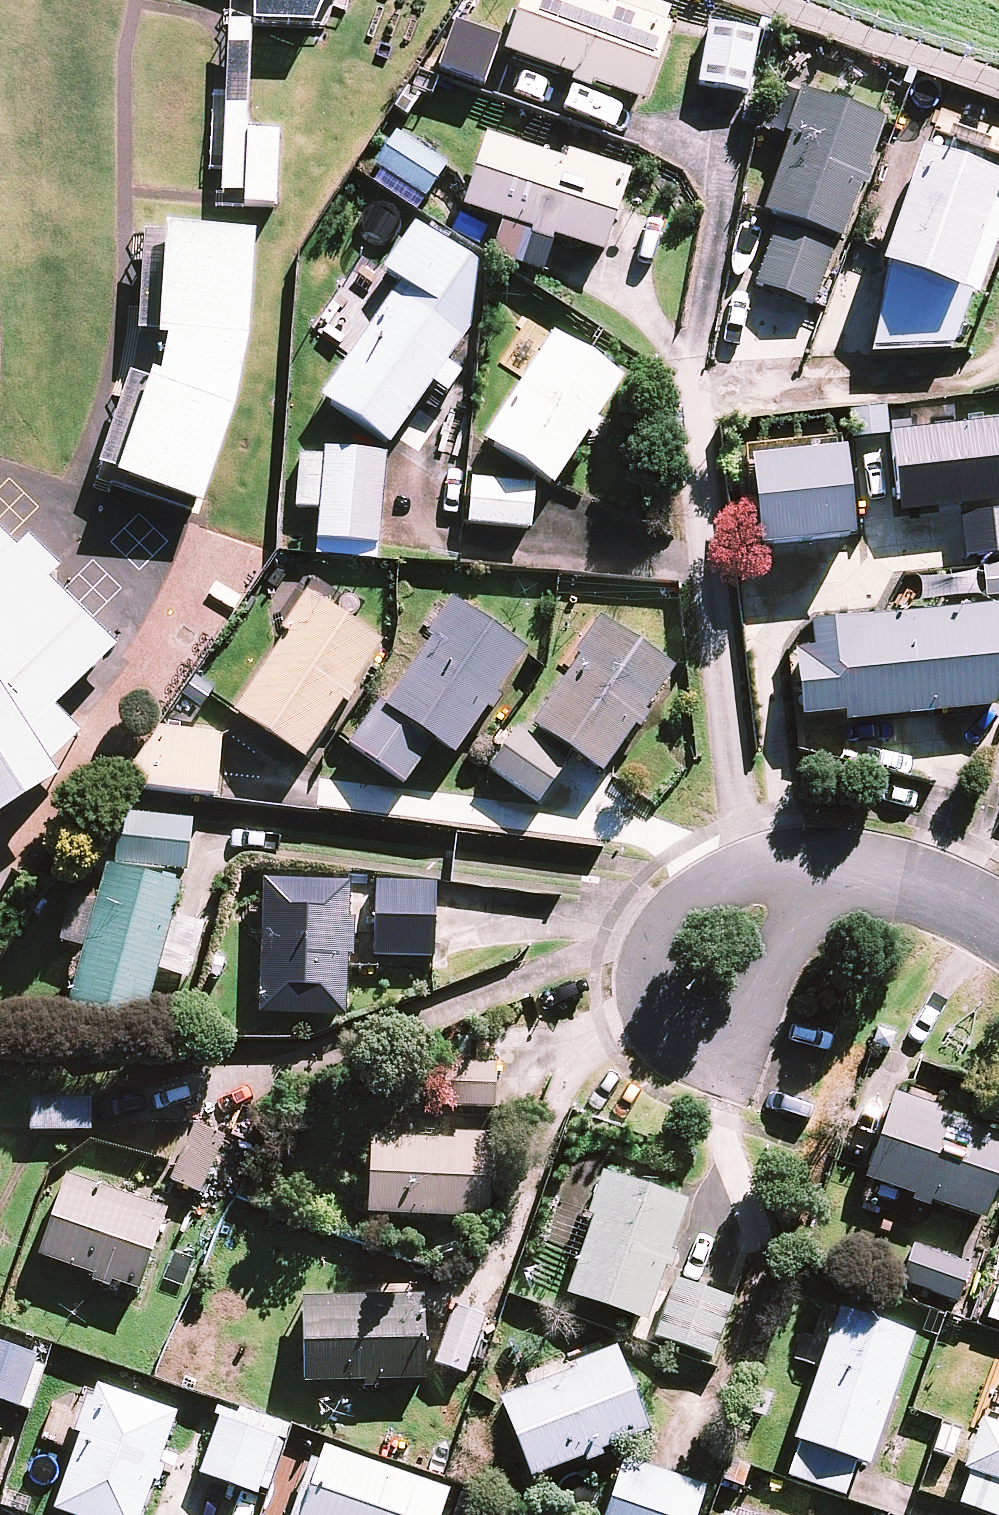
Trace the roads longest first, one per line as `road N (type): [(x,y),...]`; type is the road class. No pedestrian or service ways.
road 1 (residential): [(825,895),(783,947),(759,1011),(726,1040),(688,1041),(660,1028),(644,1008),(636,964),(646,931),(698,889),(785,885)]
road 2 (residential): [(825,895),(908,887),(998,931)]

